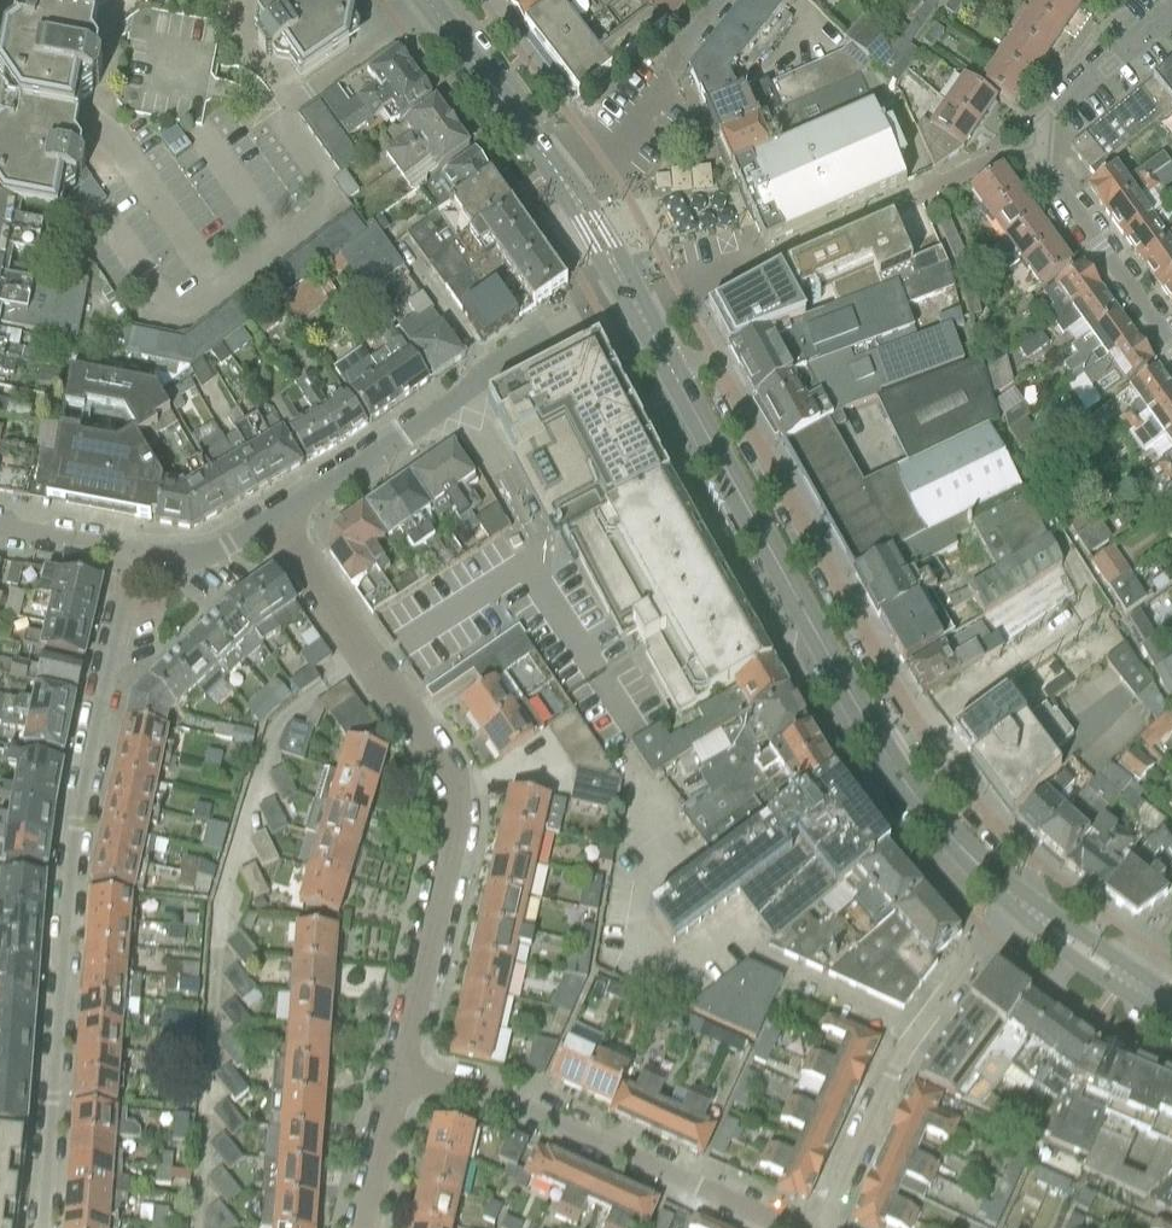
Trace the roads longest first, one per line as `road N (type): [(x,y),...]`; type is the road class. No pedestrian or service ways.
road 1 (residential): [(40,1227),(57,950),(132,556)]
road 2 (secondary): [(1018,901),(923,808),(859,718),(669,365)]
road 3 (residential): [(1018,901),(1022,854),(947,770),(903,703),(718,372)]
road 4 (residential): [(400,1065),(450,836),(450,788),(440,761),(272,521)]
road 5 (residential): [(272,521),(460,398),(498,363),(631,297)]
road 6 (residential): [(776,1227),(400,1065)]
road 7 (residential): [(821,1227),(892,1071),(1018,901)]
road 8 (residential): [(1171,348),(1034,151)]
road 9 (secondary): [(554,172),(429,0)]
road 10 (residential): [(1034,151),(1034,130),(1171,9)]
road 11 (residential): [(366,1227),(400,1065)]
road 12 (residential): [(669,67),(554,172)]
road 13 (residential): [(132,556),(210,558),(272,521)]
road 14 (secondary): [(1018,901),(1083,965),(1128,980)]
road 15 (secondary): [(1128,980),(1099,948),(1018,901)]
road 16 (residential): [(132,556),(0,531)]

